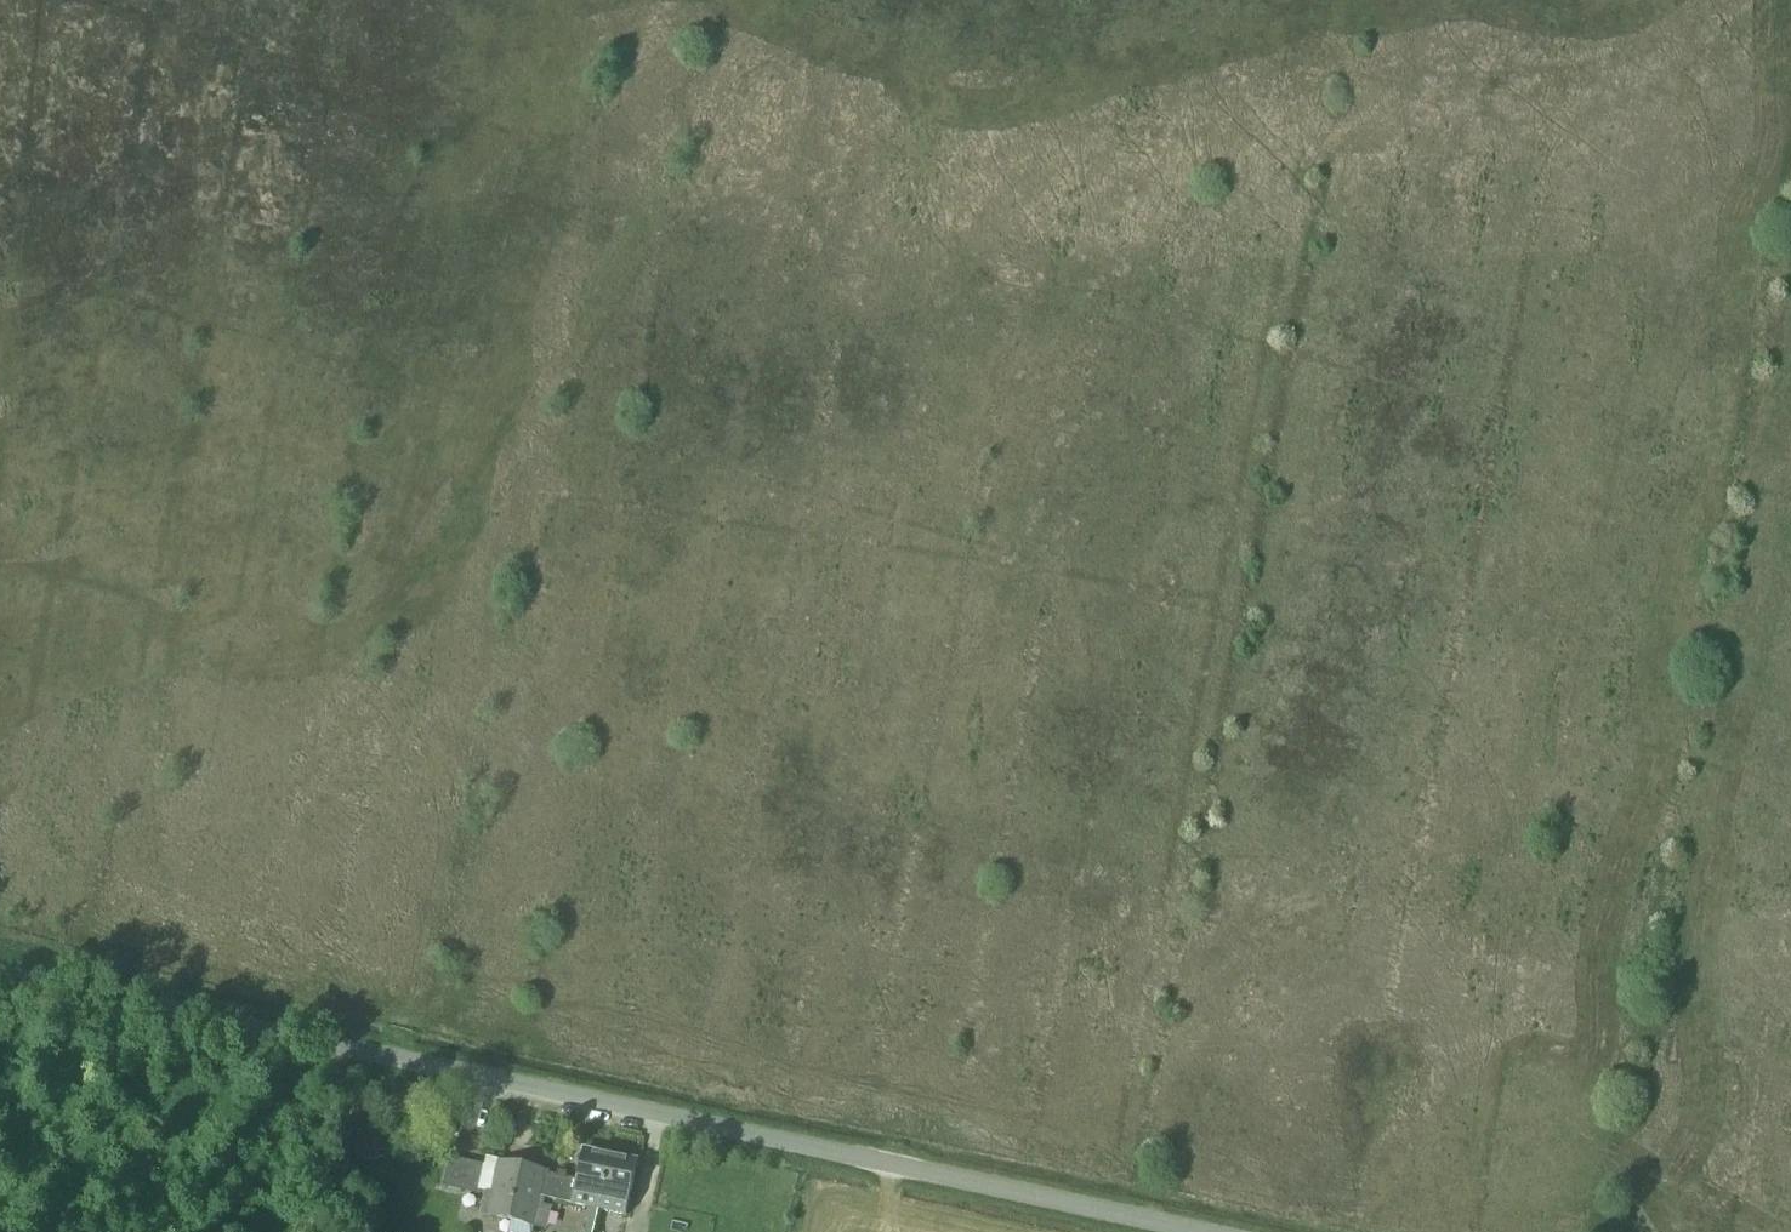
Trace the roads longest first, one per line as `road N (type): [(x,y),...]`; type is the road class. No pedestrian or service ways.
road 1 (unclassified): [(1199,1231),(0,974)]

